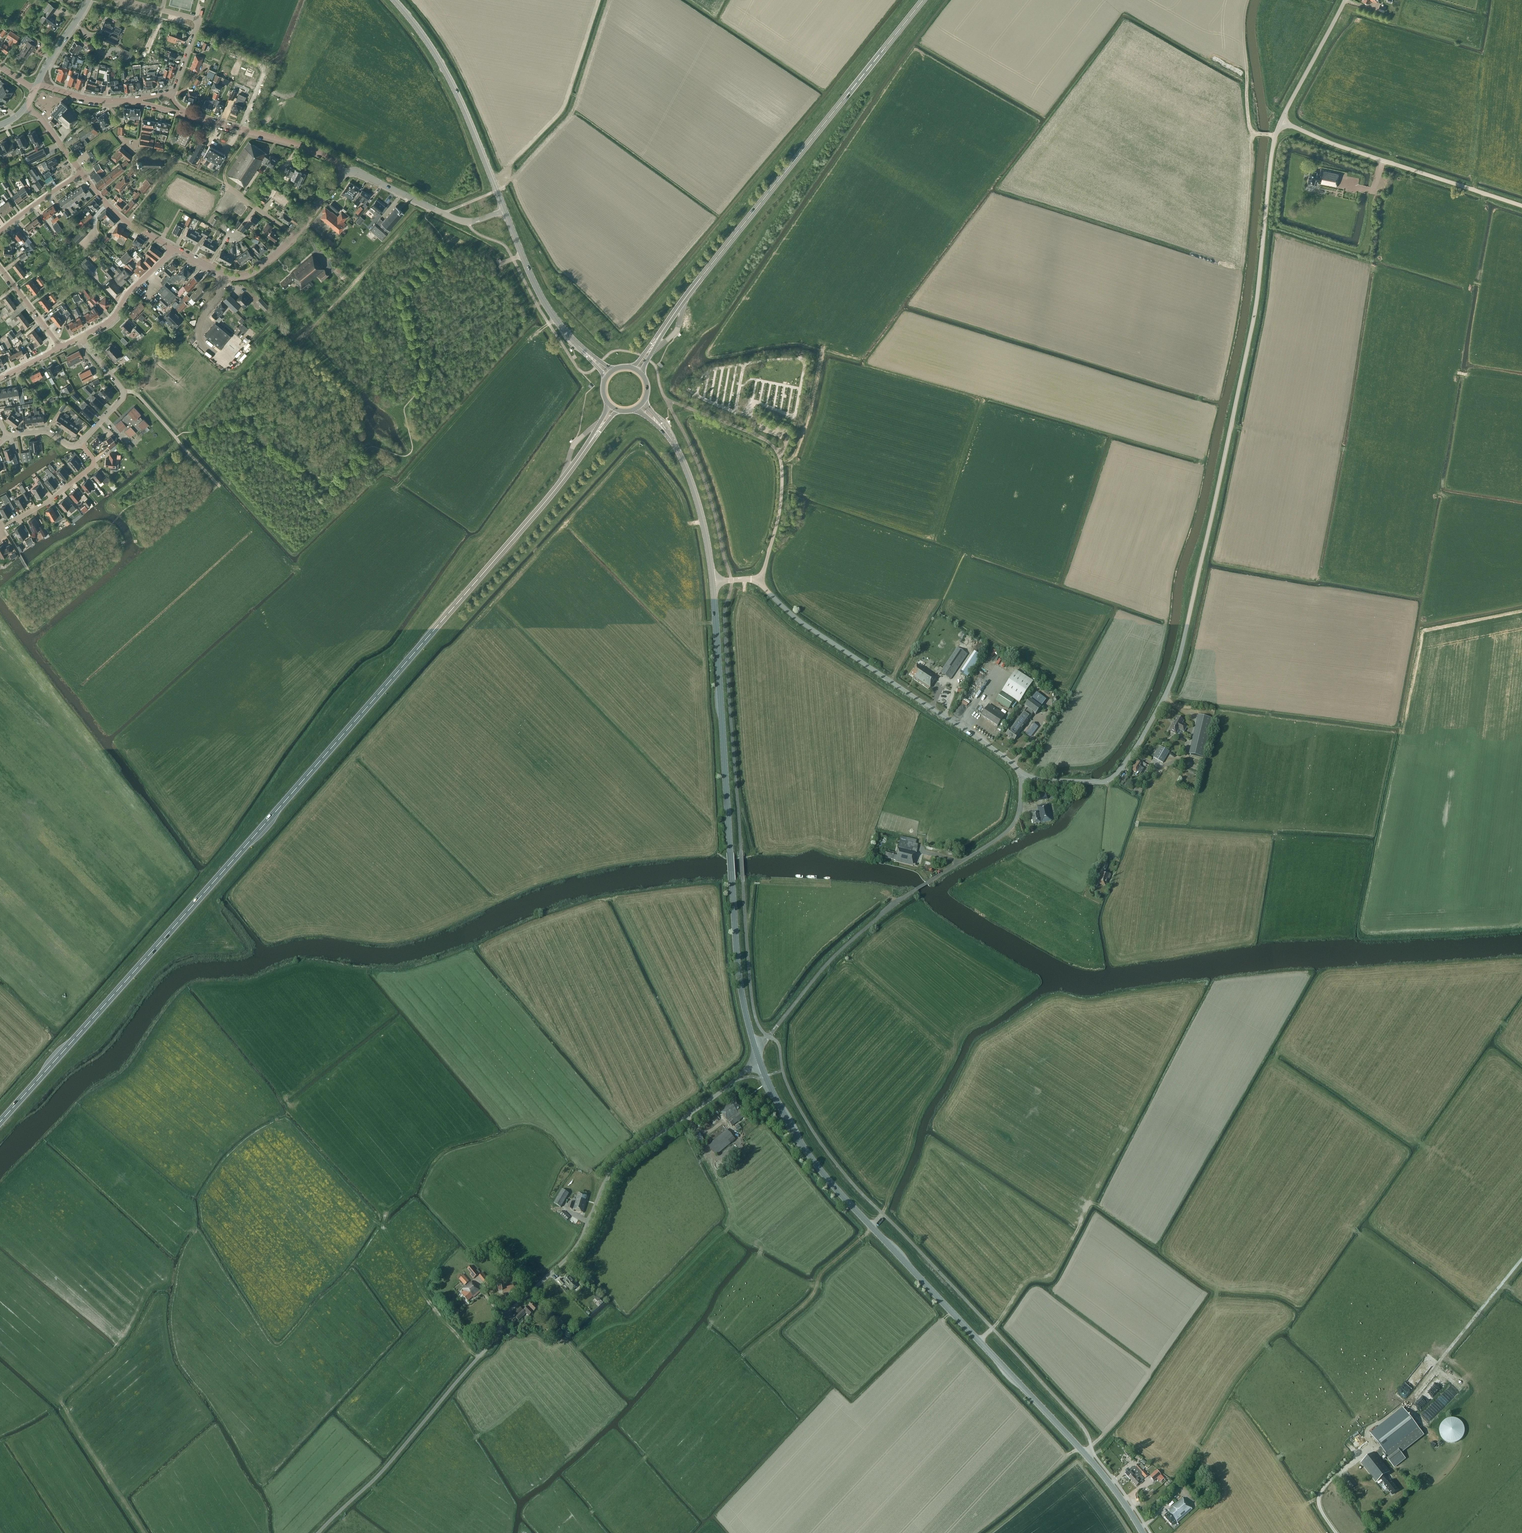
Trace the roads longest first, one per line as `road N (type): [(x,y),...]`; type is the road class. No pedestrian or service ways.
road 1 (trunk): [(0,1121),(589,443)]
road 2 (unclassified): [(1096,782),(1114,776),(1139,743),(1179,660),(1252,324),(1281,122)]
road 3 (unclassified): [(735,1080),(617,1165),(573,1251),(507,1314),(386,1466),(318,1532)]
road 4 (primary): [(1142,1532),(1090,1460),(829,1180),(760,1064)]
road 5 (primary): [(755,1046),(737,967),(713,581)]
road 6 (trunk): [(660,334),(923,0)]
road 7 (unclassified): [(755,1046),(862,931),(1006,832),(1018,812),(1023,773)]
road 8 (unclassified): [(1023,773),(793,616),(759,583)]
road 9 (unclassified): [(1521,207),(1281,122)]
road 10 (primary): [(505,210),(444,71),(392,0)]
road 11 (unclassified): [(505,210),(459,221),(361,173),(340,171)]
road 12 (unclassified): [(340,171),(326,154),(184,113)]
road 13 (unclassified): [(759,583),(779,510),(782,467),(772,444),(750,433)]
road 14 (track): [(886,1205),(778,1327)]
road 15 (residential): [(171,96),(199,21),(122,0)]
road 16 (primary): [(579,346),(544,302),(505,210)]
road 17 (primary): [(713,581),(700,510),(669,436)]
road 18 (unclassified): [(295,236),(257,270),(234,277),(174,249)]
road 19 (unclassified): [(1281,122),(1345,0)]
road 20 (residential): [(0,528),(92,466),(77,444)]
road 21 (unclassified): [(219,487),(124,392)]
road 22 (residential): [(81,337),(110,320),(174,249)]
road 23 (unclassified): [(174,249),(126,222),(82,173)]

